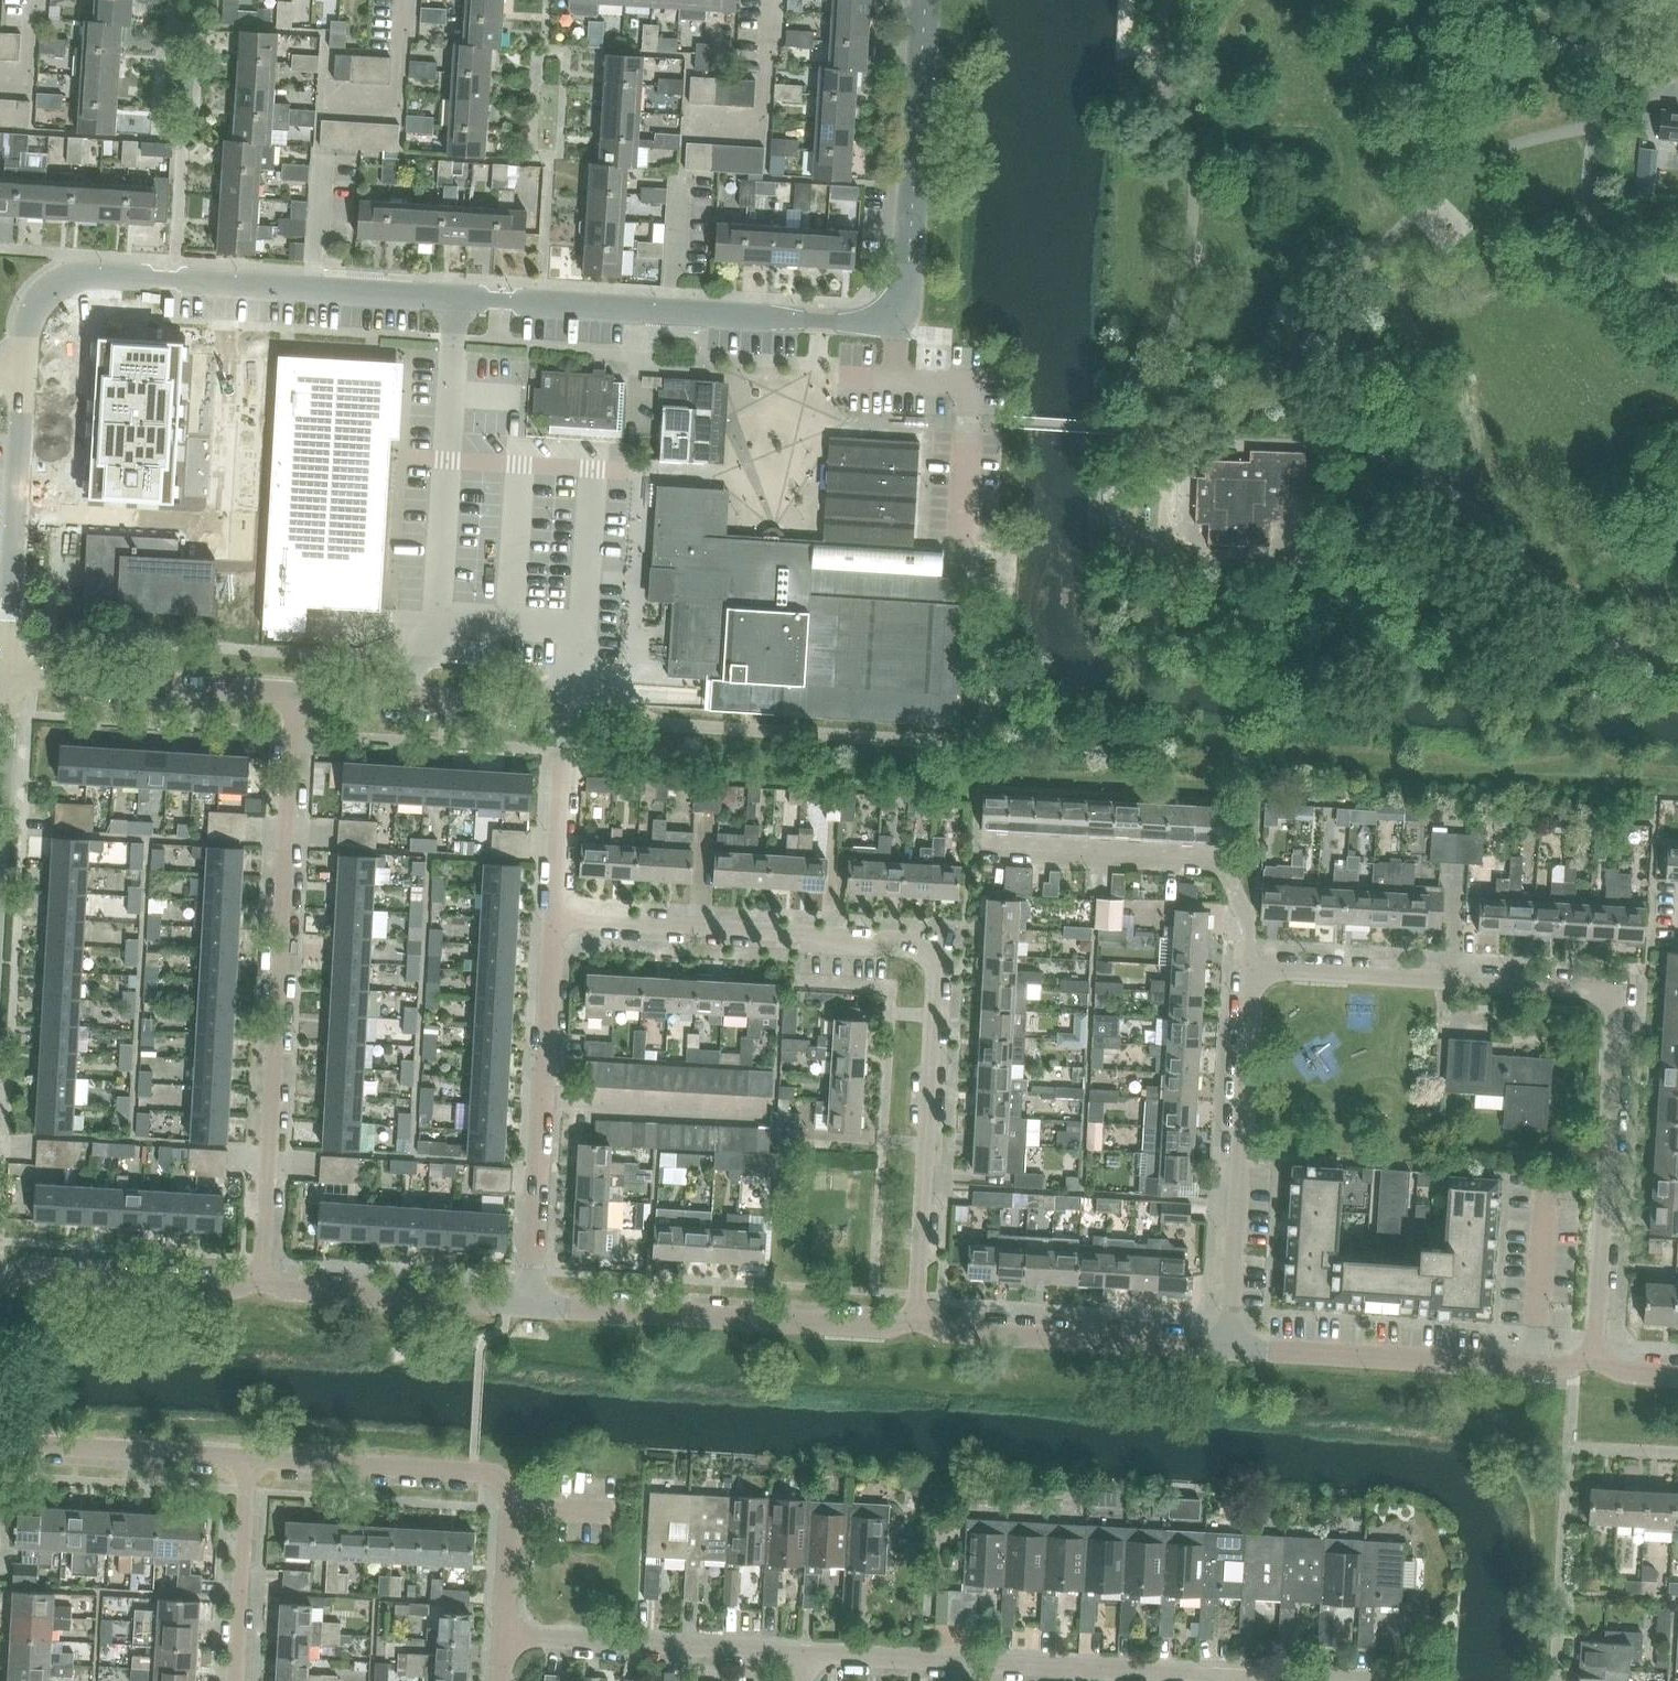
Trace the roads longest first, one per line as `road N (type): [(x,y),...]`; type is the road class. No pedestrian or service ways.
road 1 (residential): [(25,370),(41,301),(60,282),(83,275),(897,324),(907,308),(927,0)]
road 2 (residential): [(1242,957),(1623,977),(1598,1365)]
road 3 (residential): [(556,930),(936,956),(920,1323)]
road 4 (residential): [(273,1285),(295,697)]
road 5 (residential): [(556,930),(565,711),(295,697)]
road 6 (residential): [(1244,1680),(811,1657)]
road 7 (residential): [(506,1638),(512,1501),(496,1481),(247,1461)]
road 8 (residential): [(1225,1349),(1242,957)]
road 9 (residential): [(920,1323),(535,1302)]
road 10 (residential): [(1242,957),(1246,855),(969,840)]
road 11 (residential): [(535,1302),(556,930)]
road 12 (residential): [(1574,1364),(1225,1349)]
road 13 (residential): [(1558,1680),(1574,1364)]
road 14 (residential): [(7,680),(25,370)]
road 15 (residential): [(1225,1349),(964,1335),(920,1323)]
road 16 (residential): [(811,1657),(506,1638)]
road 17 (residential): [(295,697),(7,680)]
road 18 (residential): [(273,1285),(0,1269)]
road 19 (residential): [(535,1302),(273,1285)]
road 20 (residential): [(247,1461),(0,1444)]
road 21 (residential): [(236,1680),(247,1461)]
road 22 (residential): [(0,801),(7,680)]

